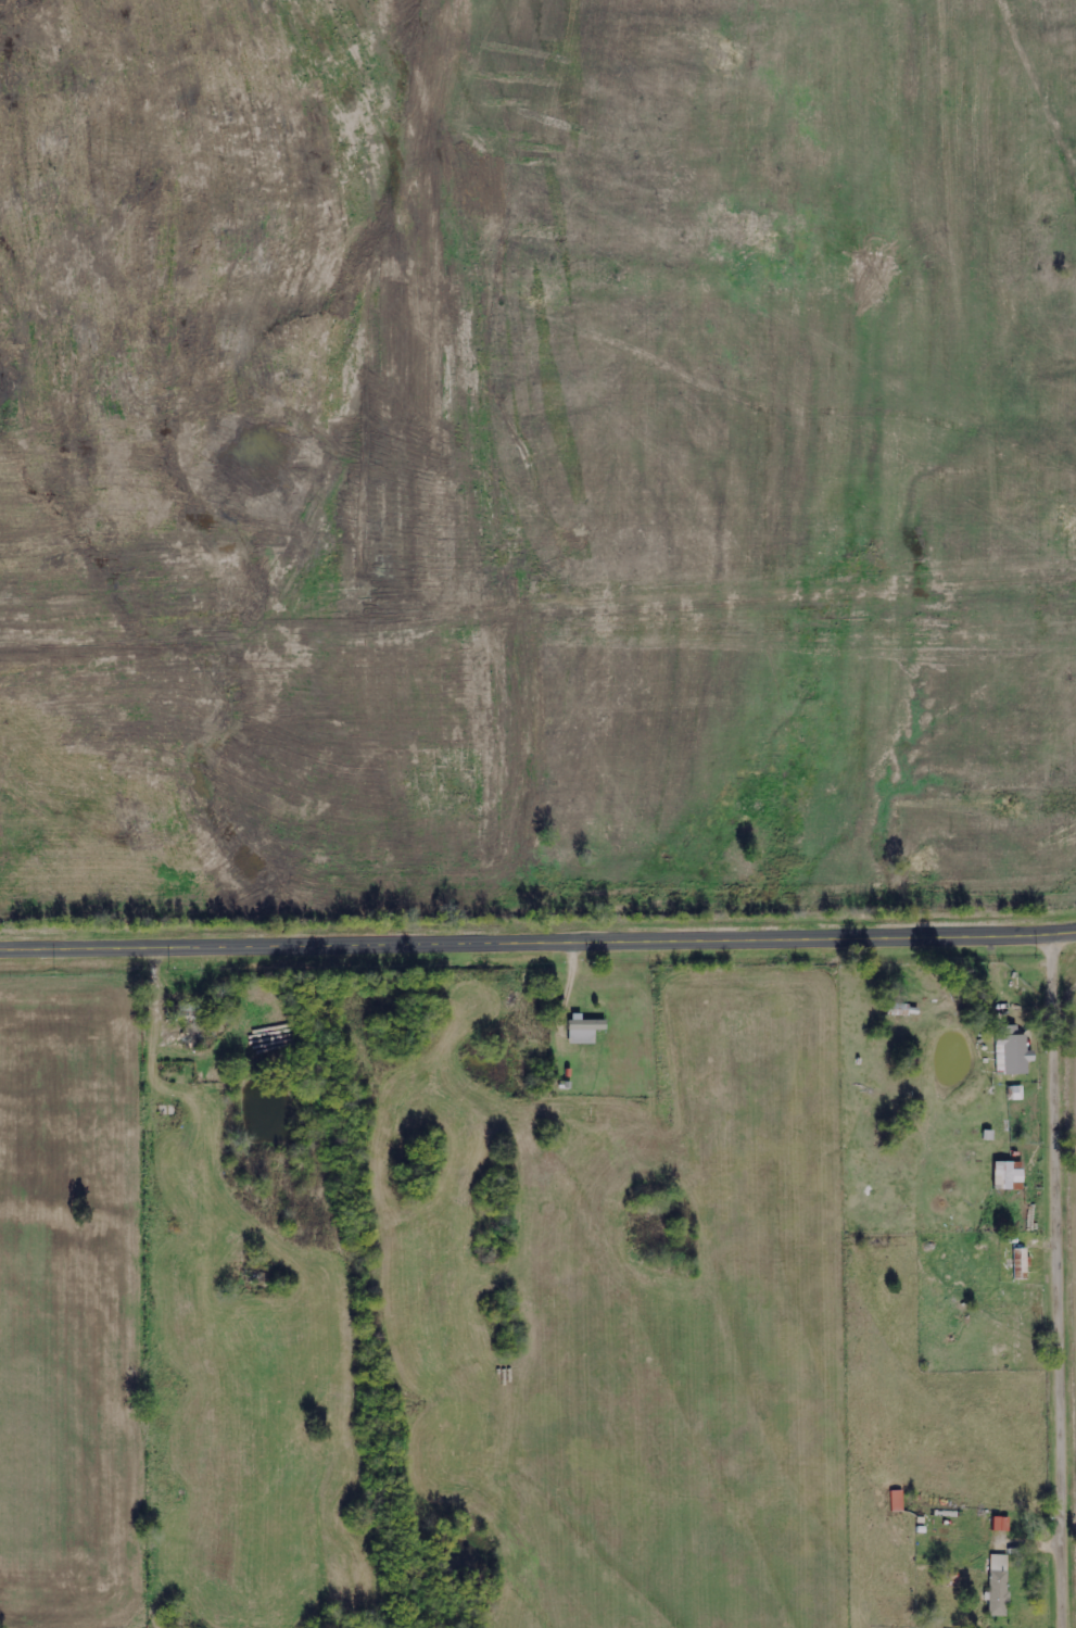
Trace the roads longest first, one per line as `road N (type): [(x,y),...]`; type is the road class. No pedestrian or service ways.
road 1 (secondary): [(0,951),(1075,935)]
road 2 (residential): [(1065,1627),(1050,938)]

